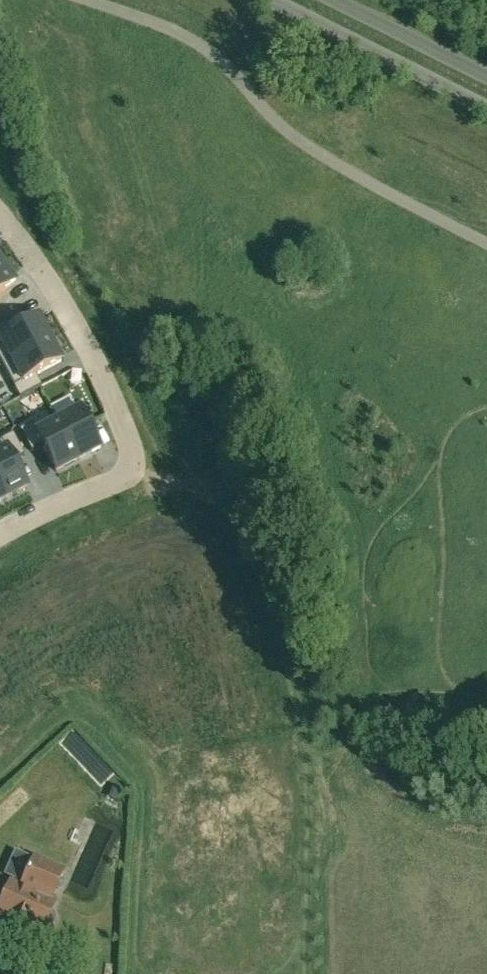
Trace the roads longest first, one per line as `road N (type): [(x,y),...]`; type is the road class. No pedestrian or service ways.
road 1 (residential): [(0,541),(107,485),(120,463),(123,431),(80,335),(0,218)]
road 2 (tertiary): [(268,0),(486,110)]
road 3 (tertiary): [(486,80),(329,0)]

